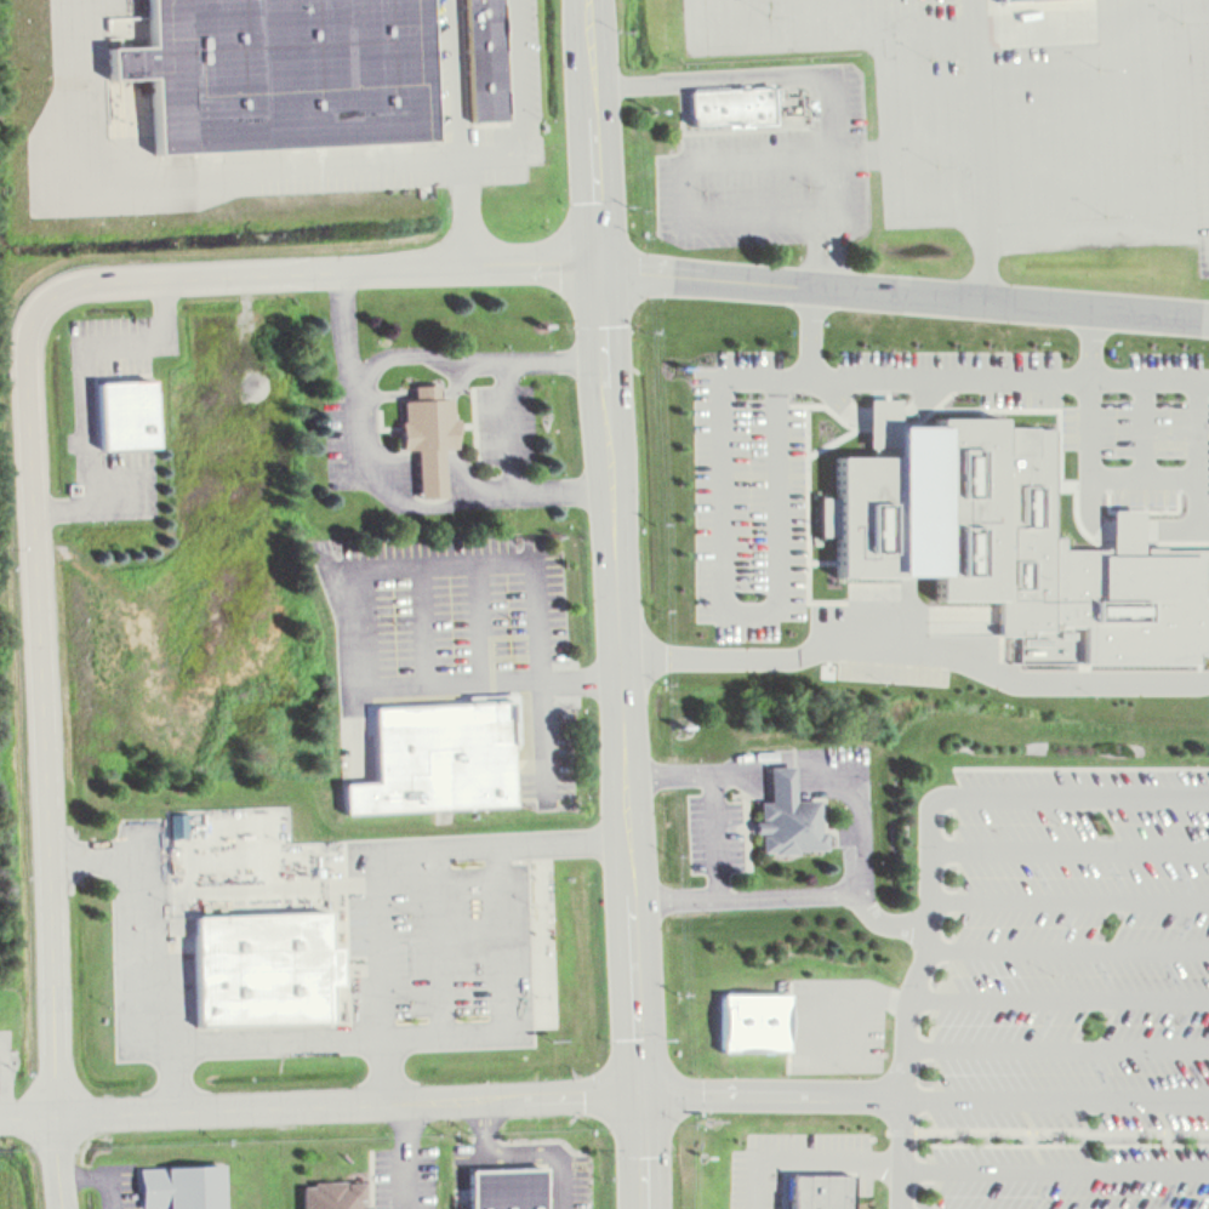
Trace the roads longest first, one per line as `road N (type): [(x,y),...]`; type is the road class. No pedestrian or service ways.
road 1 (tertiary): [(645,1208),(589,0)]
road 2 (residential): [(84,280),(464,263),(601,267),(1208,317)]
road 3 (residential): [(68,1208),(28,347),(40,304),(84,280)]
road 4 (residential): [(640,1094),(0,1117)]

